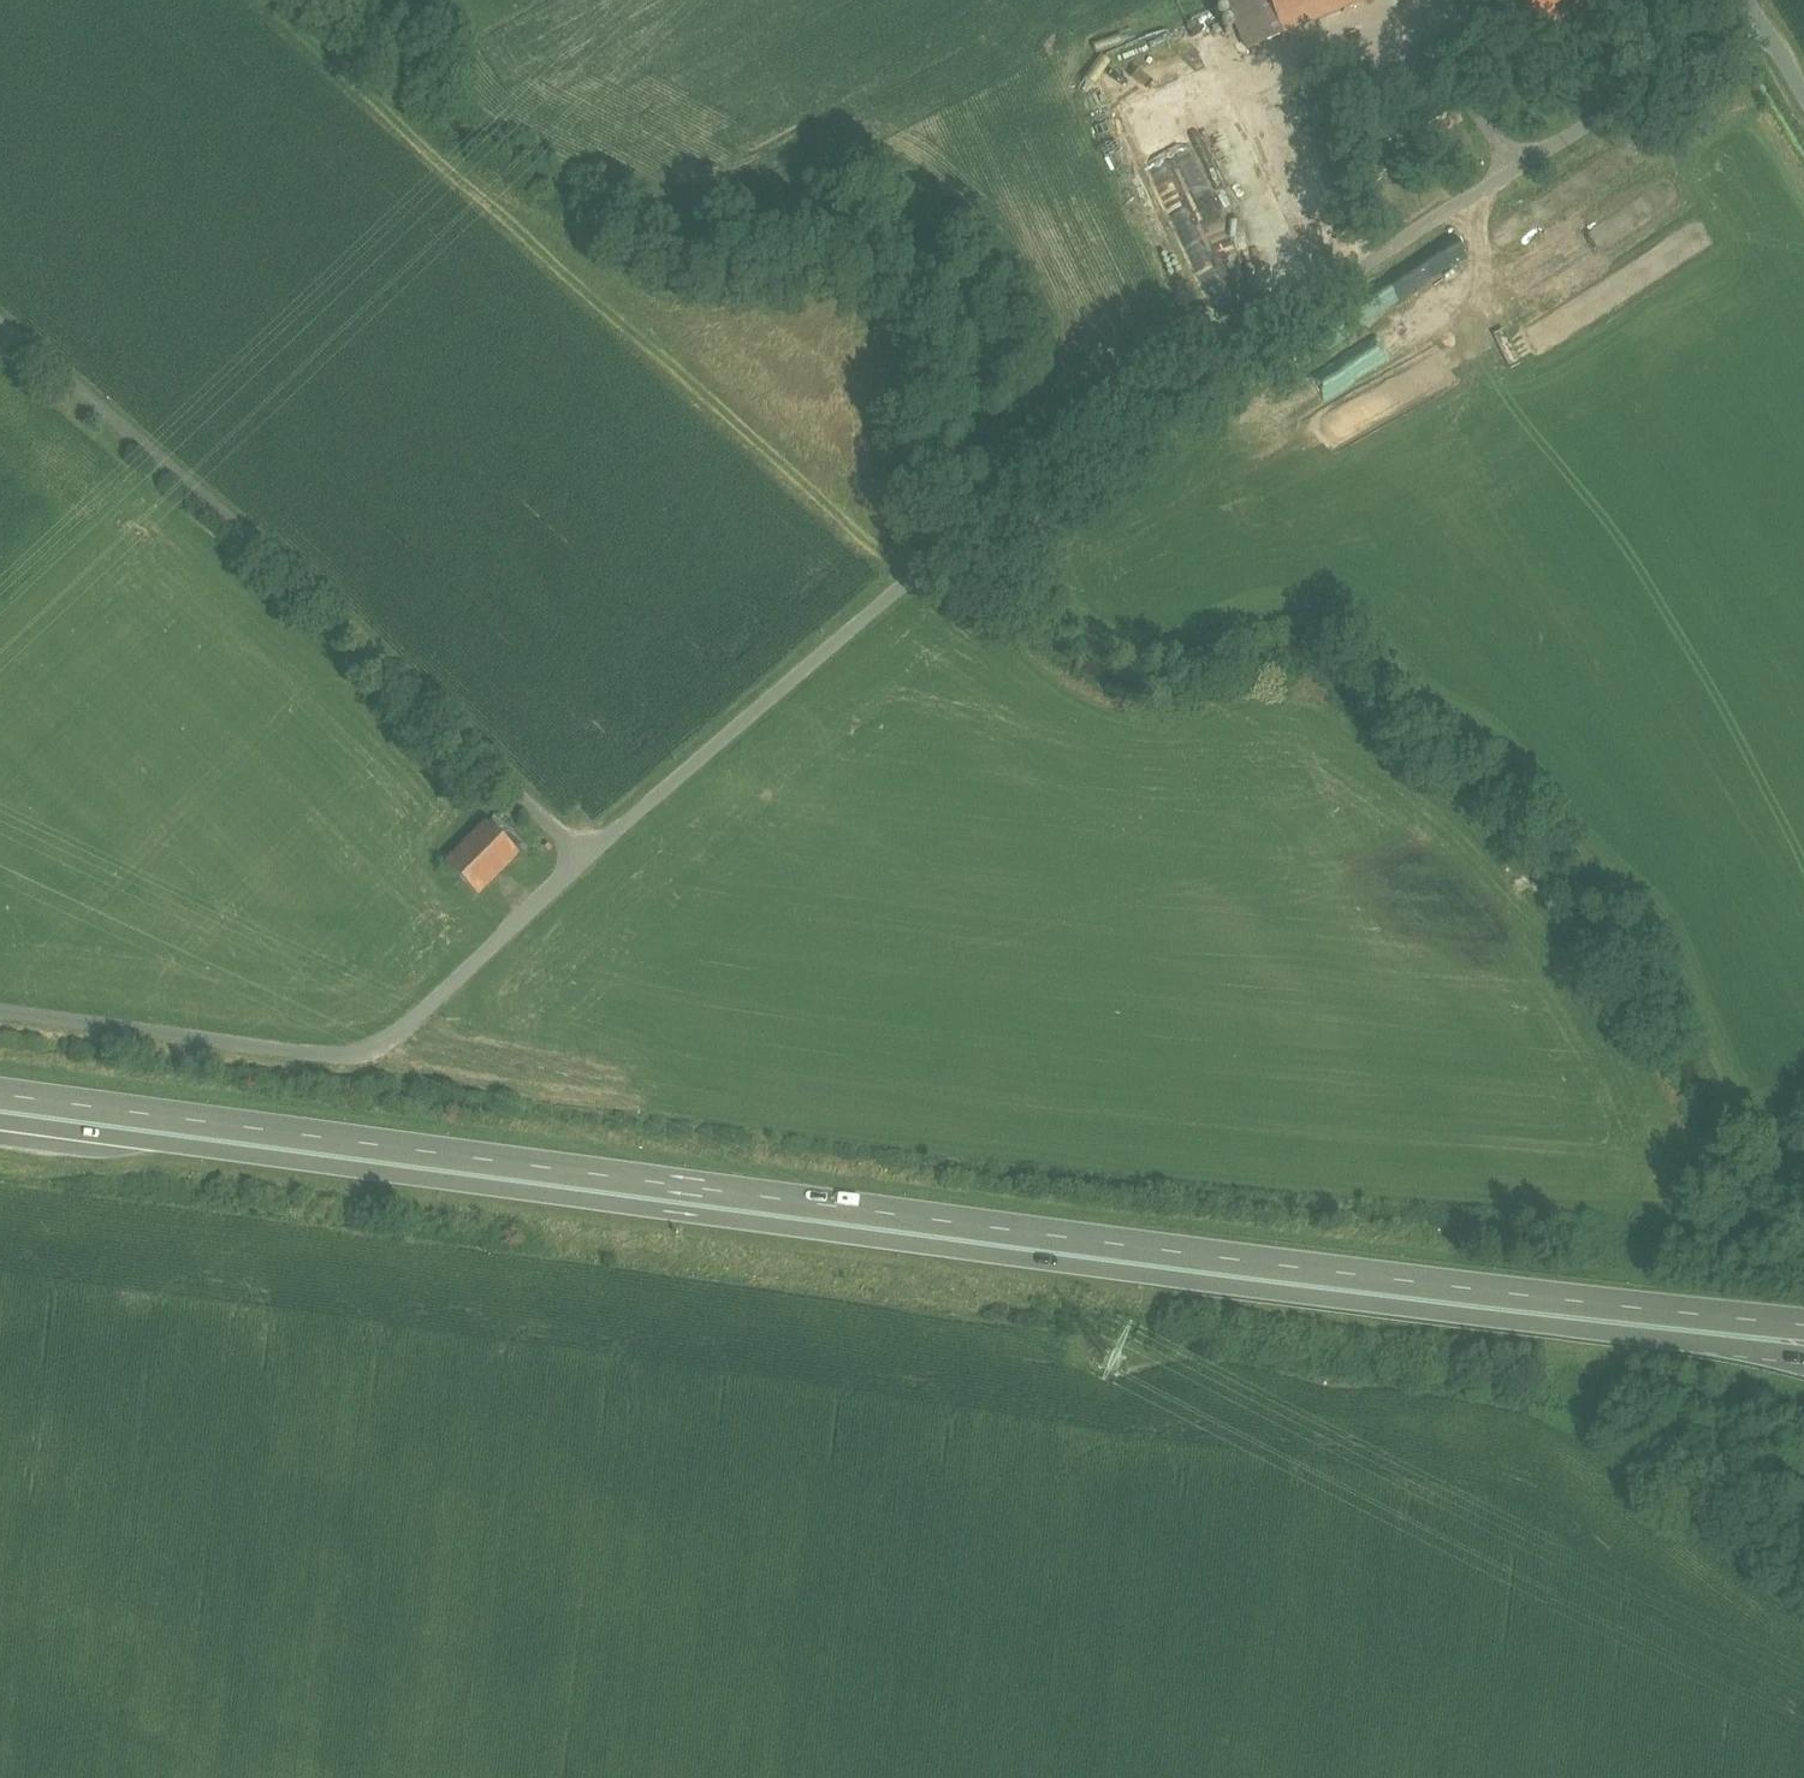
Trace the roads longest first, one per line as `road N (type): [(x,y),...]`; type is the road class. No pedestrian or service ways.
road 1 (unclassified): [(0,995),(365,1040),(422,1002),(568,852),(977,504),(1764,32)]
road 2 (trunk): [(0,1104),(1732,1335)]

